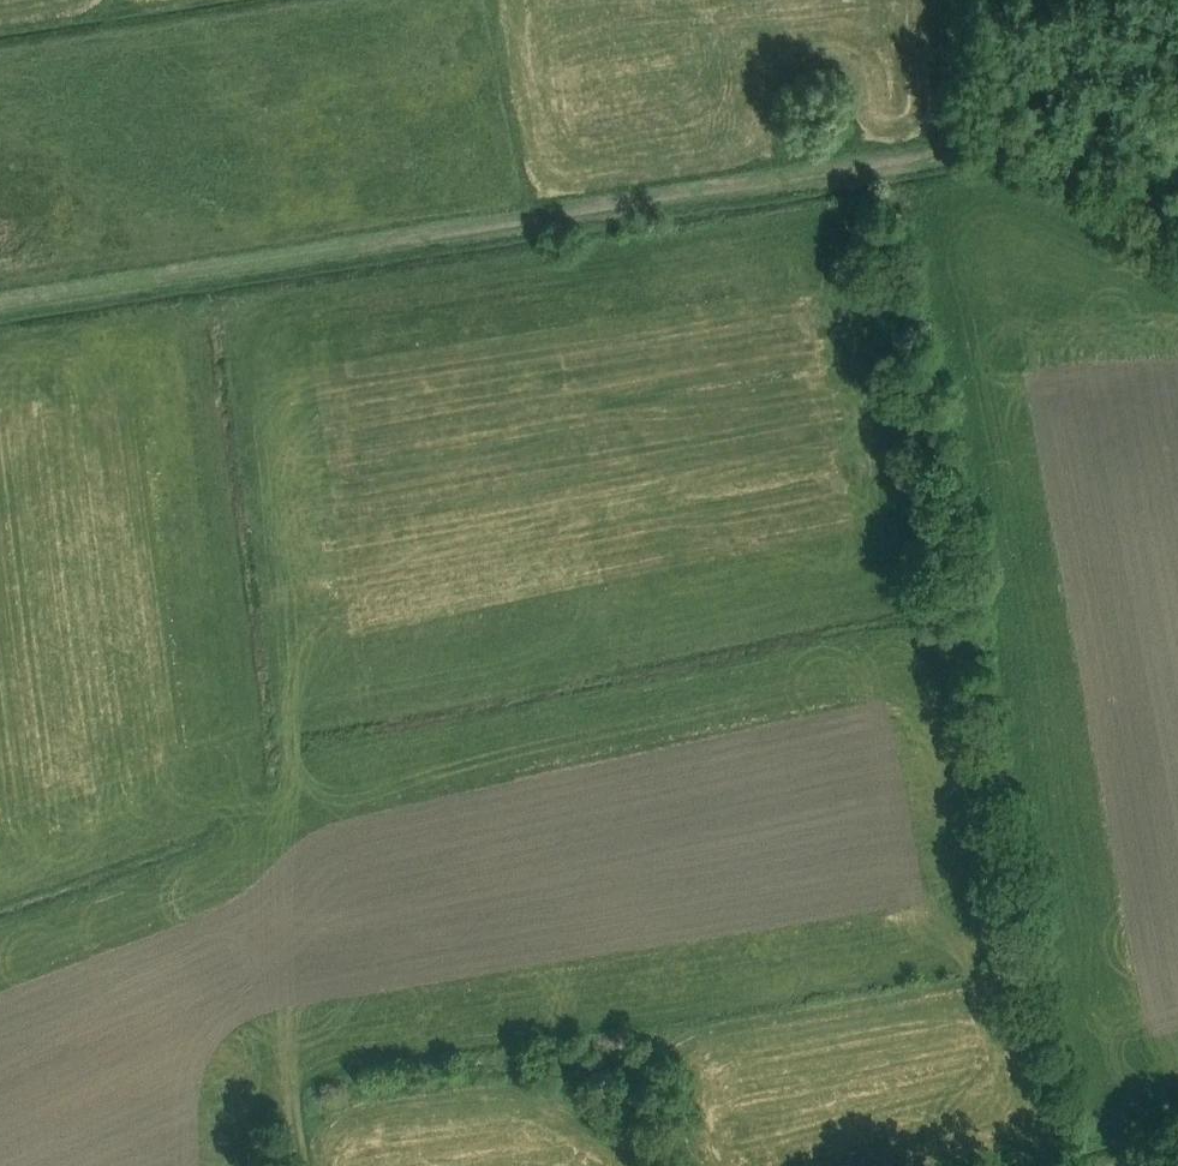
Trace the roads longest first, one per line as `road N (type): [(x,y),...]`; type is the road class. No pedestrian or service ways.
road 1 (track): [(957,145),(0,301)]

